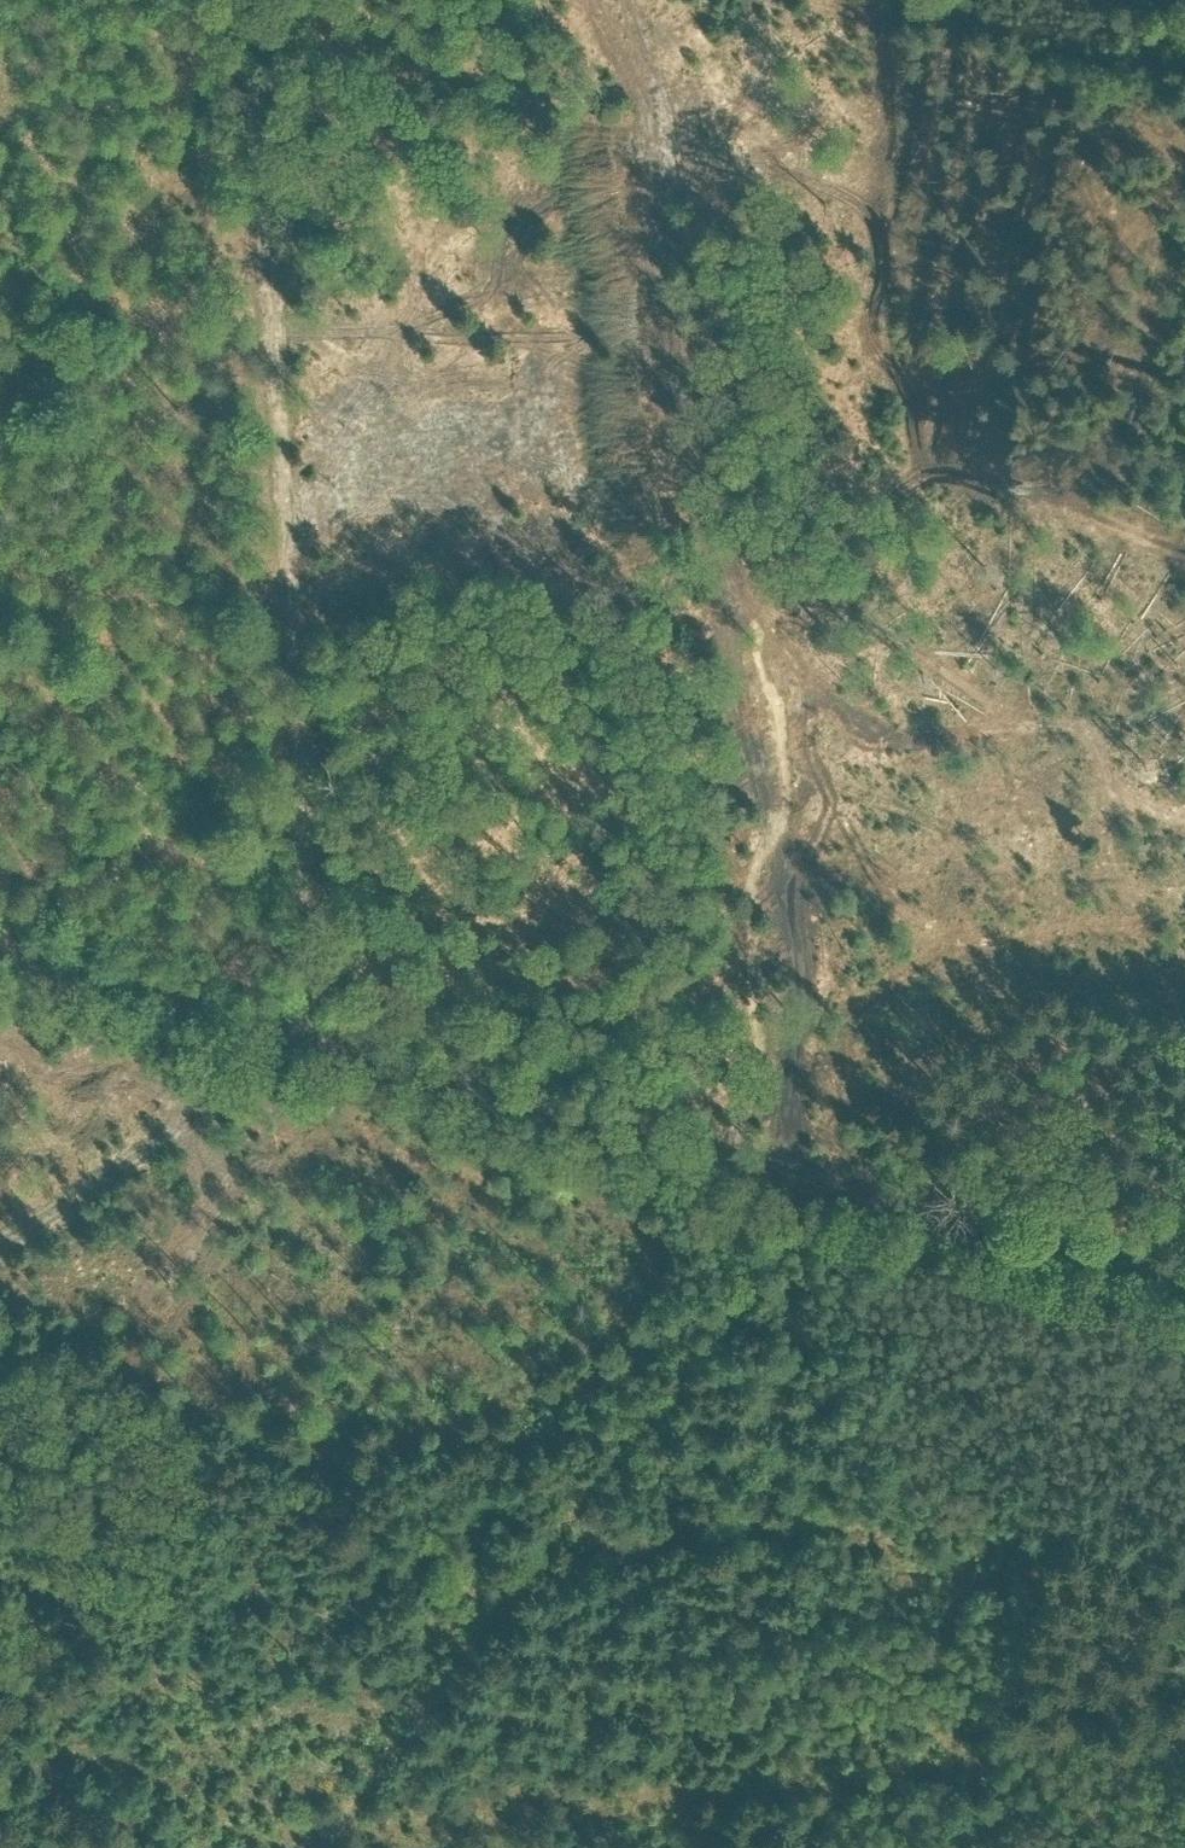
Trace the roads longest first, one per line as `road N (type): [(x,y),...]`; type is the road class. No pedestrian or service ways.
road 1 (track): [(714,580),(795,980),(780,1166),(800,1224),(319,1847)]
road 2 (track): [(0,1237),(313,1036),(299,579),(256,0)]
road 3 (track): [(1184,1285),(0,949)]
road 4 (track): [(0,540),(181,579),(714,580)]
road 5 (track): [(1184,74),(1017,43),(848,0)]

